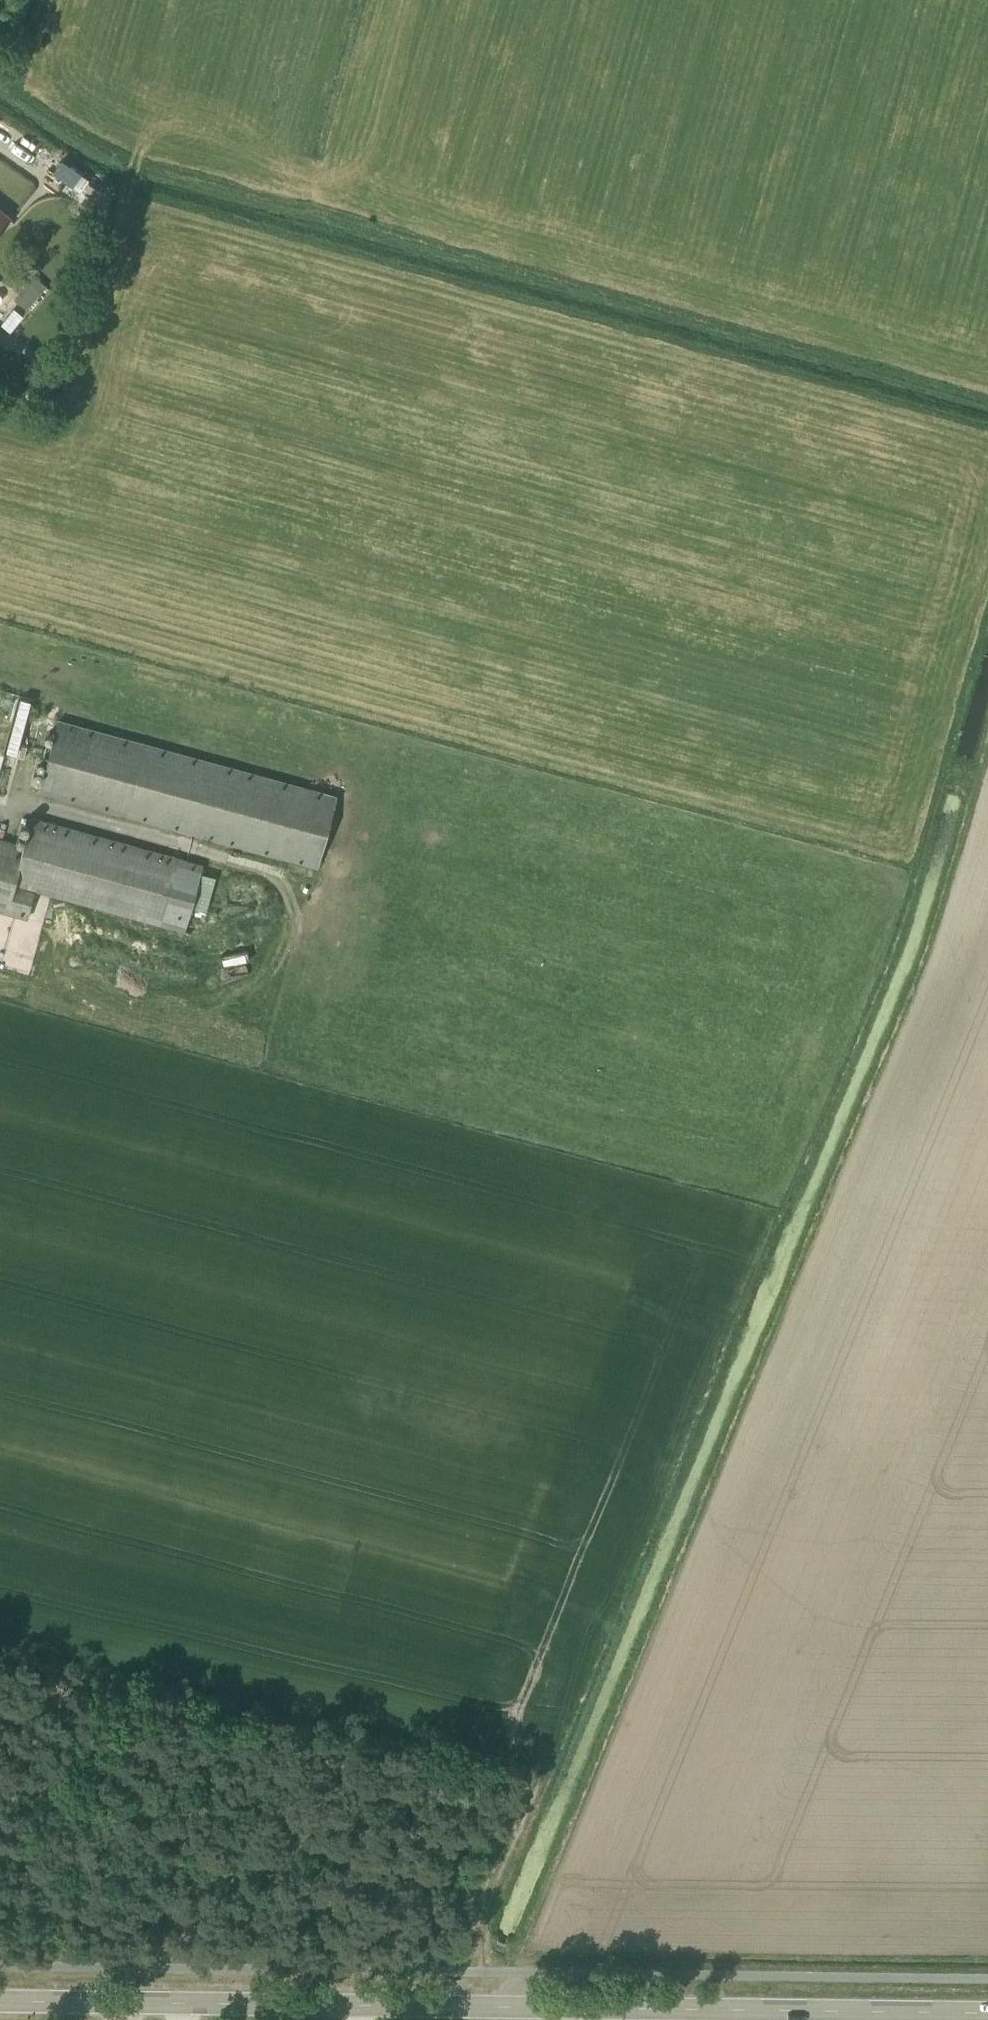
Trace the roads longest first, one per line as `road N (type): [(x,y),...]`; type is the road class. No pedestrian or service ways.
road 1 (secondary): [(987,2013),(0,2001)]

